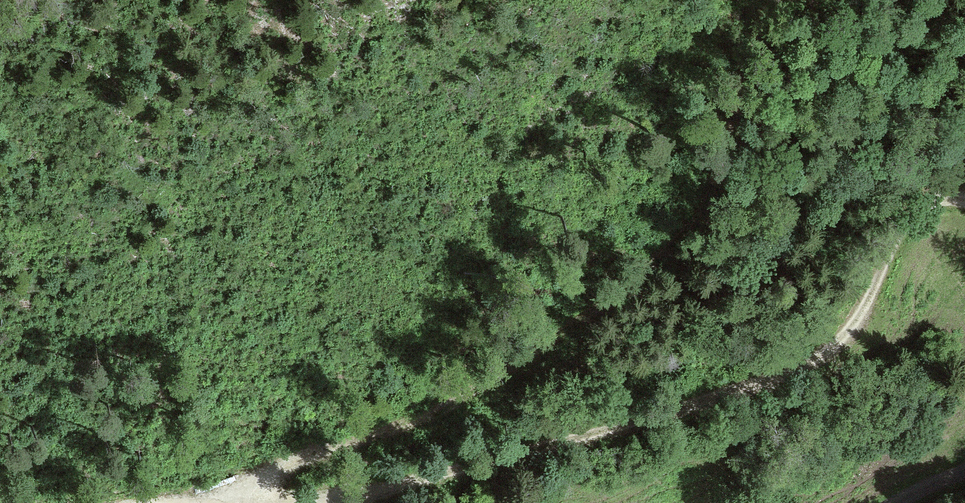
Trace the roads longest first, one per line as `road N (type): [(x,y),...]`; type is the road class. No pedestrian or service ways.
road 1 (track): [(246,502),(264,473),(475,392),(568,332),(671,243),(716,166),(770,0)]
road 2 (track): [(964,201),(927,204),(902,228),(861,323),(810,364),(344,502)]

